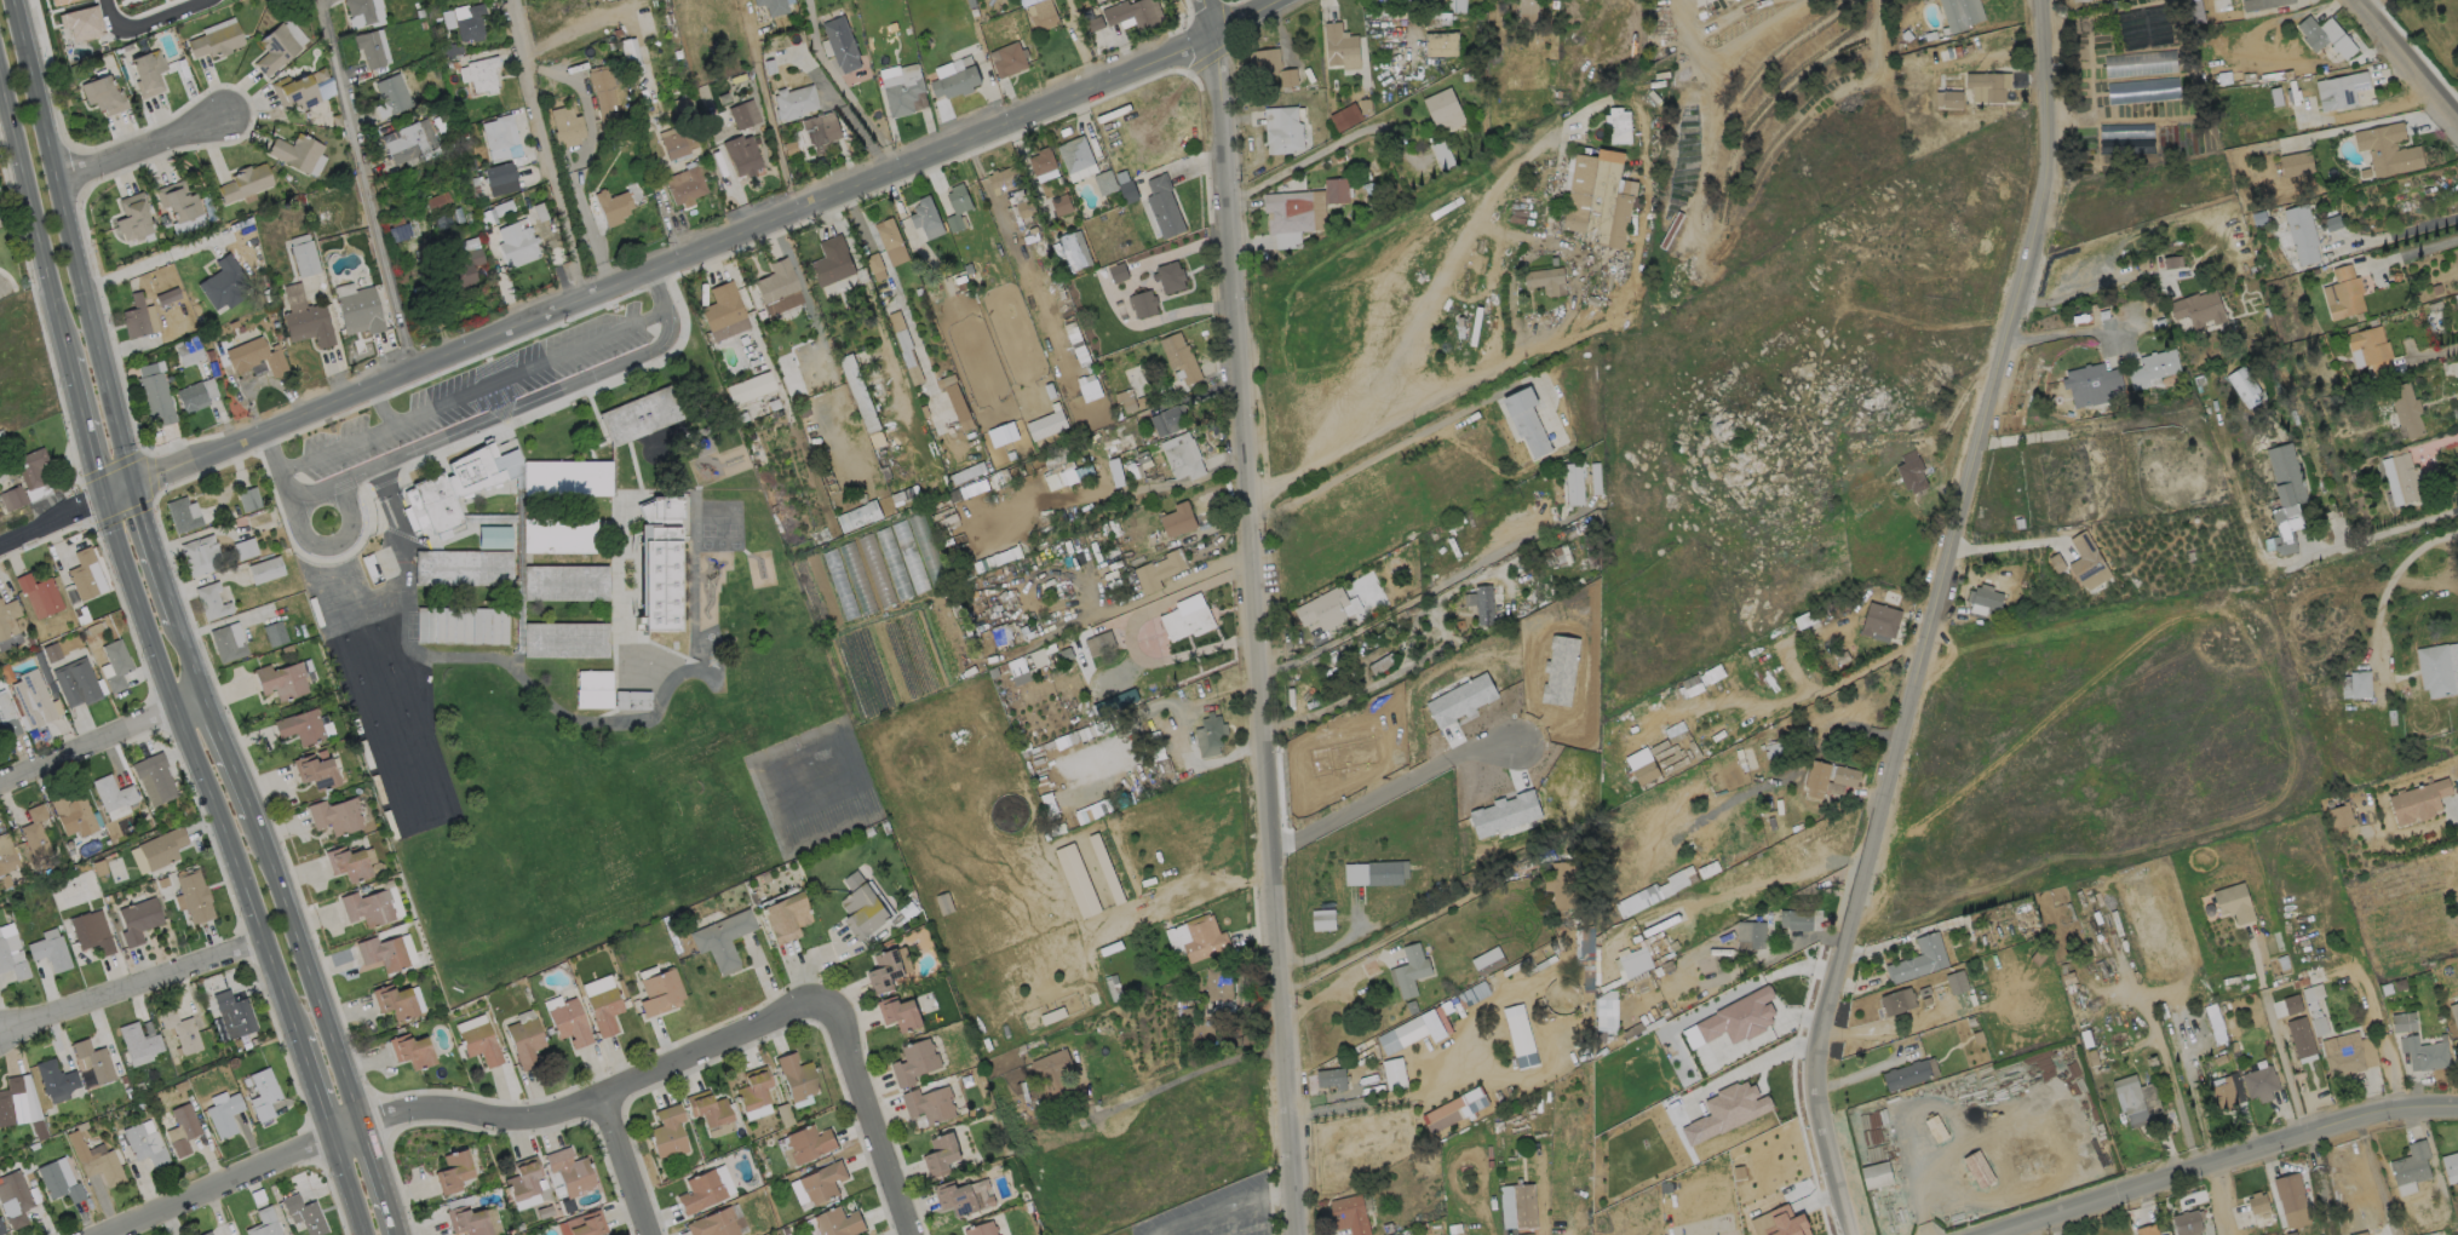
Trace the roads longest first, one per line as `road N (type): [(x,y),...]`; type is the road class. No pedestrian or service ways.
road 1 (tertiary): [(0,543),(779,220),(1274,0)]
road 2 (tertiary): [(2034,0),(2044,163),(1833,964),(1816,1085),(1858,1234)]
road 3 (residential): [(1294,1234),(1224,166),(1197,0)]
road 4 (primary): [(103,498),(172,711),(297,1039)]
road 5 (primary): [(132,486),(12,0)]
road 6 (residential): [(362,1125),(424,1108),(536,1119),(604,1099),(831,1001)]
road 7 (tertiary): [(2457,1109),(2374,1110),(2011,1234)]
road 8 (primary): [(362,1125),(252,812)]
road 9 (primary): [(0,81),(65,358)]
road 10 (residential): [(260,941),(0,1033)]
road 11 (residential): [(106,1234),(333,1137)]
road 12 (residential): [(831,1001),(909,1234)]
road 13 (residential): [(203,700),(0,785)]
road 14 (residential): [(57,182),(220,117)]
road 15 (residential): [(2457,123),(2349,0)]
road 16 (primary): [(65,358),(103,498)]
road 17 (residential): [(604,1099),(652,1234)]
road 18 (primary): [(176,620),(132,486)]
road 19 (primary): [(252,812),(203,700)]

